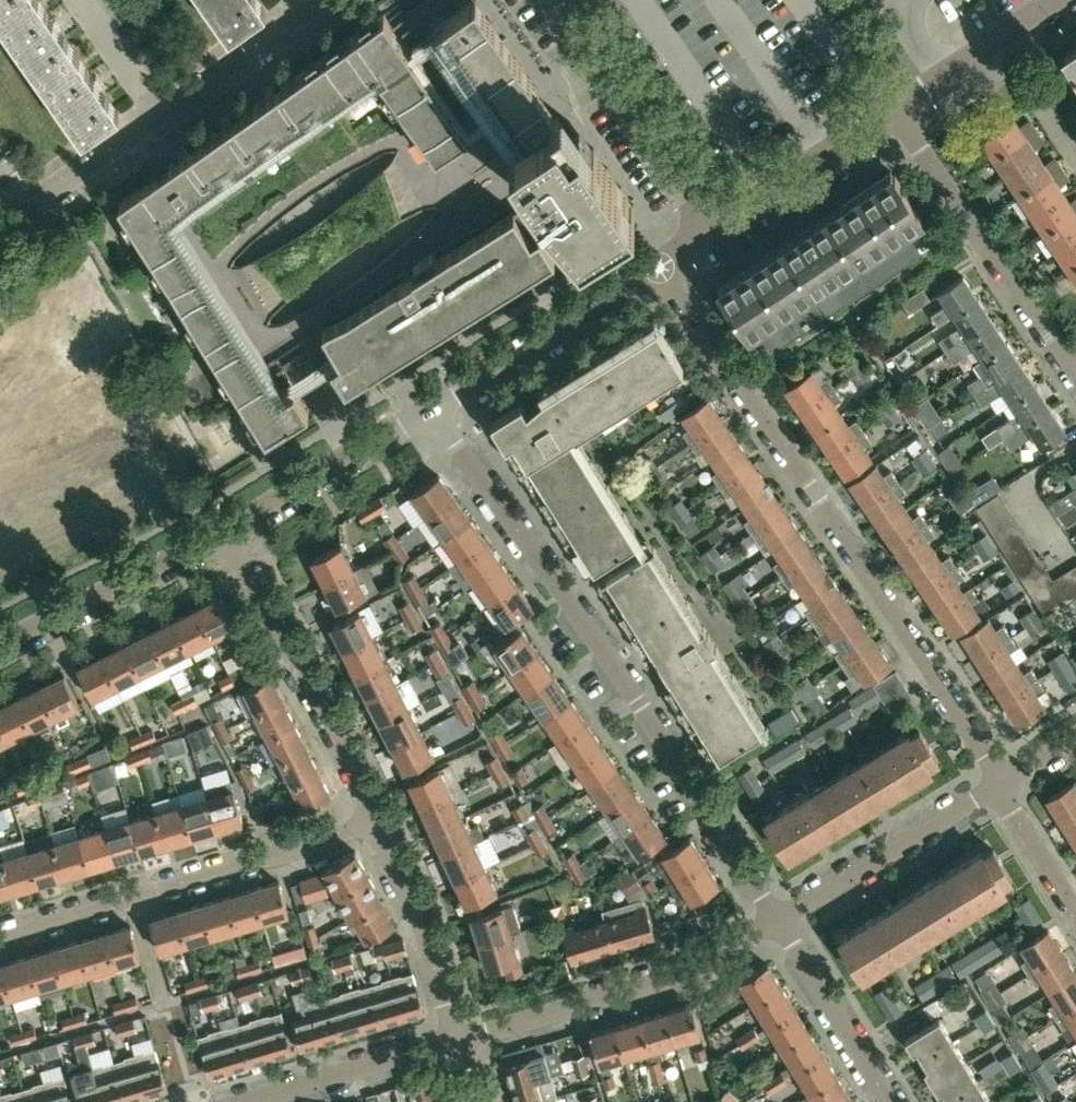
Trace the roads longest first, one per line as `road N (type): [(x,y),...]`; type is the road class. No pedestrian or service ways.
road 1 (residential): [(774,918),(641,703),(434,405)]
road 2 (residential): [(1001,780),(662,269)]
road 3 (residential): [(372,825),(0,935)]
road 4 (residential): [(457,1036),(693,967),(774,918)]
road 5 (residential): [(372,825),(357,774),(228,530)]
road 6 (residential): [(1074,375),(898,109)]
road 7 (residential): [(712,231),(551,0)]
road 8 (residential): [(774,918),(1001,780)]
road 9 (residential): [(434,405),(662,269)]
road 10 (residential): [(0,646),(228,530)]
road 11 (residential): [(228,530),(434,405)]
road 12 (residential): [(457,1036),(420,919),(372,825)]
road 13 (residential): [(241,1101),(457,1036)]
road 14 (residential): [(712,231),(898,109)]
road 15 (residential): [(892,1101),(774,918)]
road 16 (residential): [(153,115),(305,12)]
road 17 (residential): [(9,213),(153,115)]
road 18 (residential): [(1075,905),(1001,780)]
road 19 (residential): [(1075,163),(998,42)]
road 20 (residential): [(153,115),(73,0)]
road 21 (residential): [(898,109),(998,42)]

